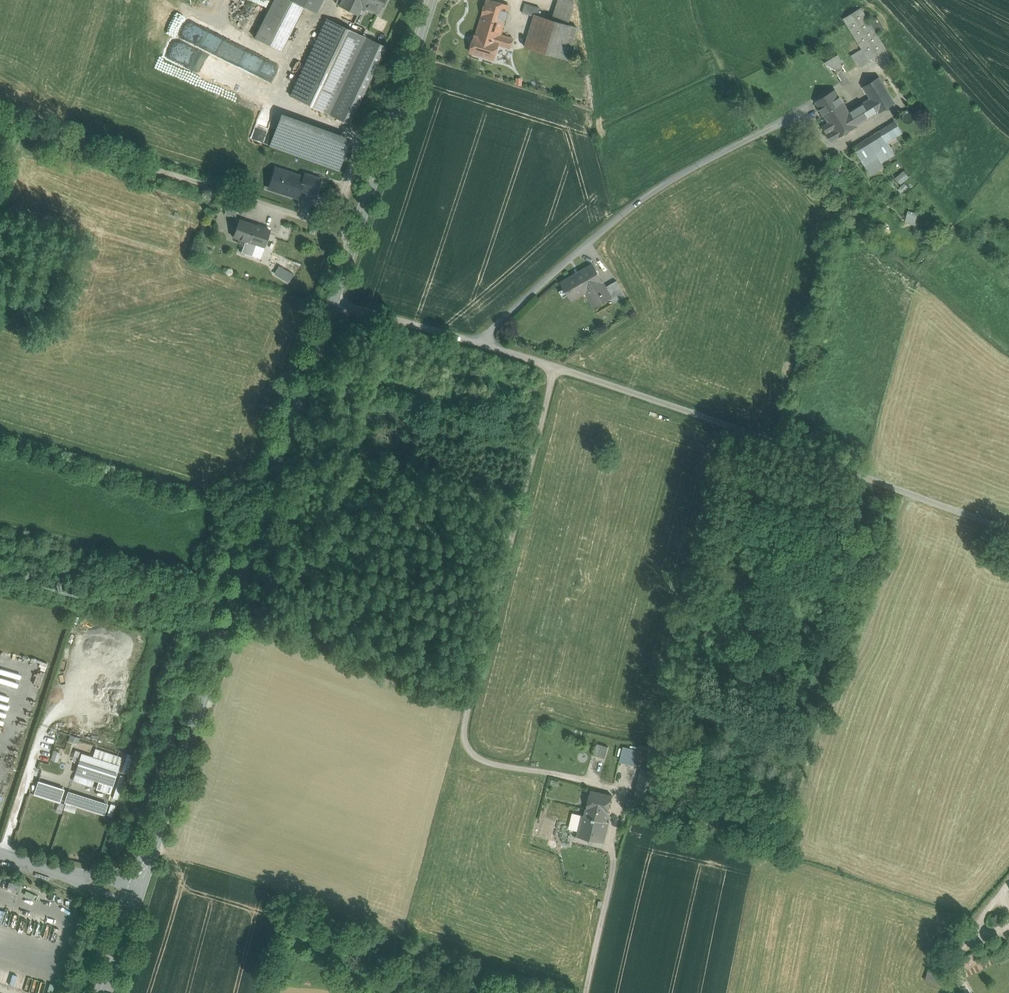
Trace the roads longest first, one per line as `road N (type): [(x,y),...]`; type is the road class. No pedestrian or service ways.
road 1 (track): [(557,366),(473,747),(496,762),(626,788),(587,992)]
road 2 (unclassified): [(332,304),(557,366),(1008,530)]
road 3 (secondary): [(134,897),(332,304)]
road 4 (track): [(355,236),(0,122)]
road 5 (secondary): [(332,304),(433,0)]
road 6 (unclassified): [(134,897),(0,853)]

